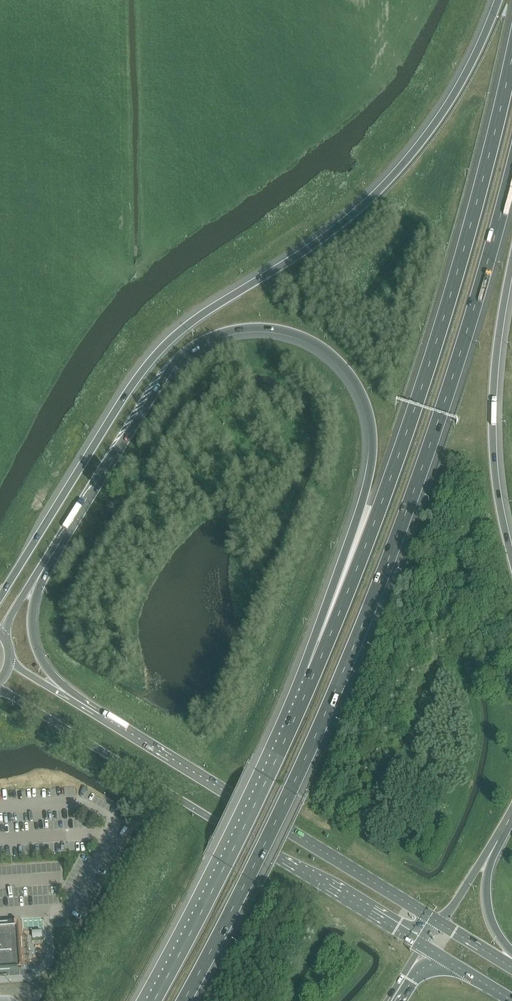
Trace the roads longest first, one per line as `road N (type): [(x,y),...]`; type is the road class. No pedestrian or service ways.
road 1 (motorway): [(183,1000),(251,879),(344,672),(433,439),(511,175)]
road 2 (motorway): [(498,0),(469,68),(400,168),(326,235),(194,319),(144,371),(0,596)]
road 3 (motorway): [(59,540),(189,349),(249,328),(311,341),(360,389),(373,440),(312,671)]
road 4 (motorway): [(511,60),(453,293),(379,512),(312,671)]
road 5 (secondary): [(0,690),(398,927)]
road 6 (secondary): [(418,910),(102,716)]
road 7 (motorway): [(312,671),(149,1000)]
road 8 (motorway): [(511,554),(493,429),(511,268)]
road 9 (motorway): [(102,716),(53,676),(35,642),(34,603),(59,540)]
road 10 (motorway): [(511,952),(497,935),(488,900),(505,826)]

